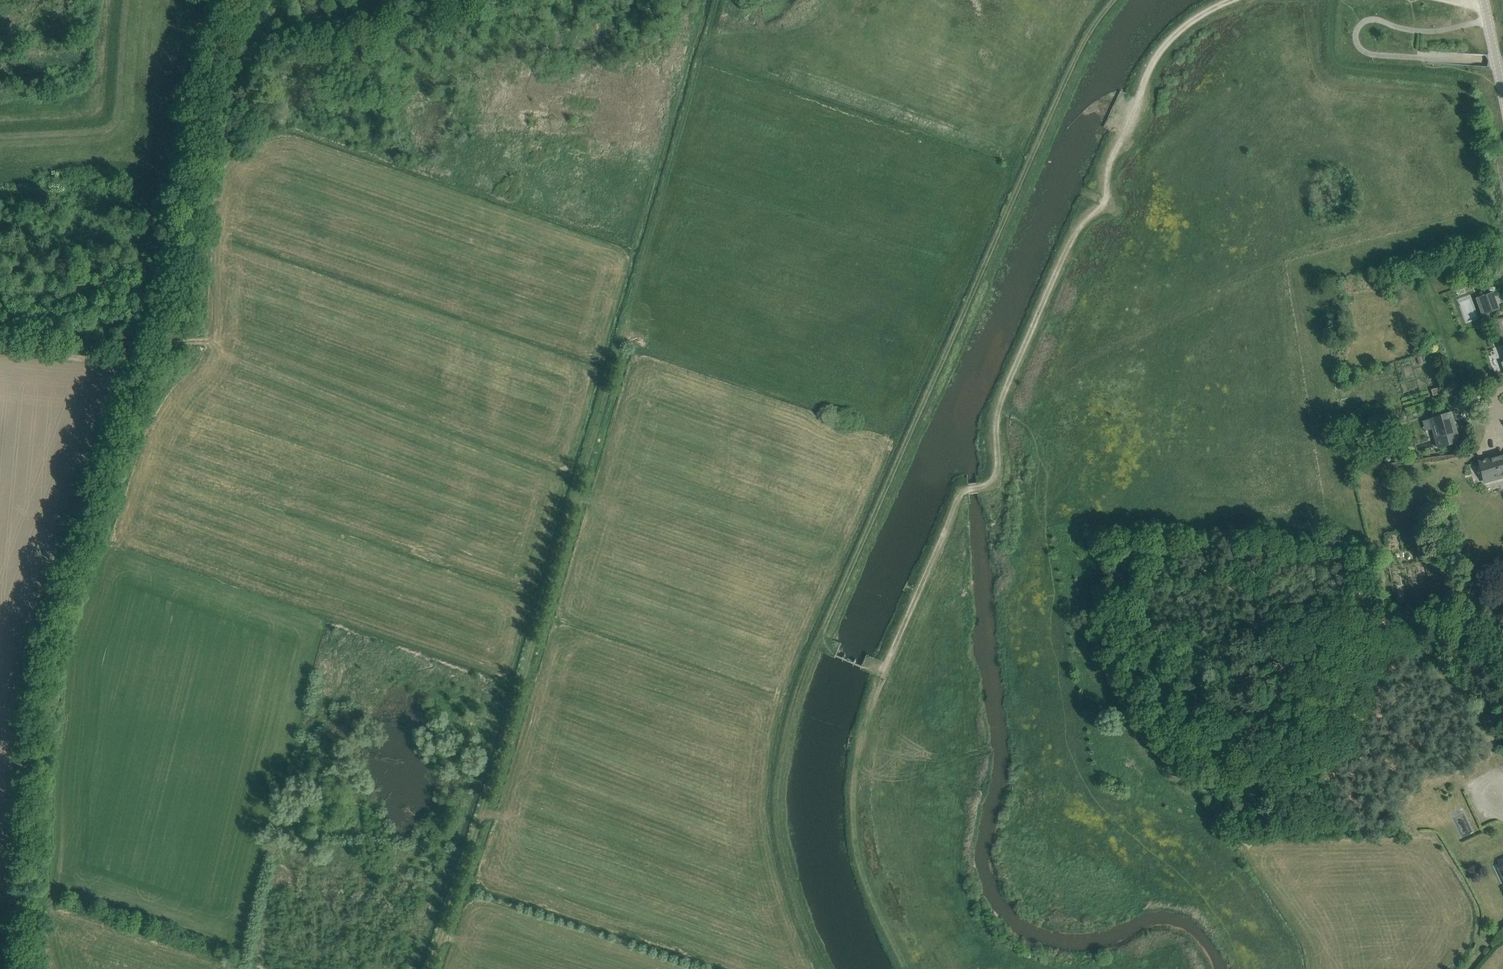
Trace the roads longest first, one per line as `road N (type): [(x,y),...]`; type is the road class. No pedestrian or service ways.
road 1 (track): [(623,347),(428,968)]
road 2 (track): [(233,0),(203,73),(167,345),(66,352),(0,345)]

